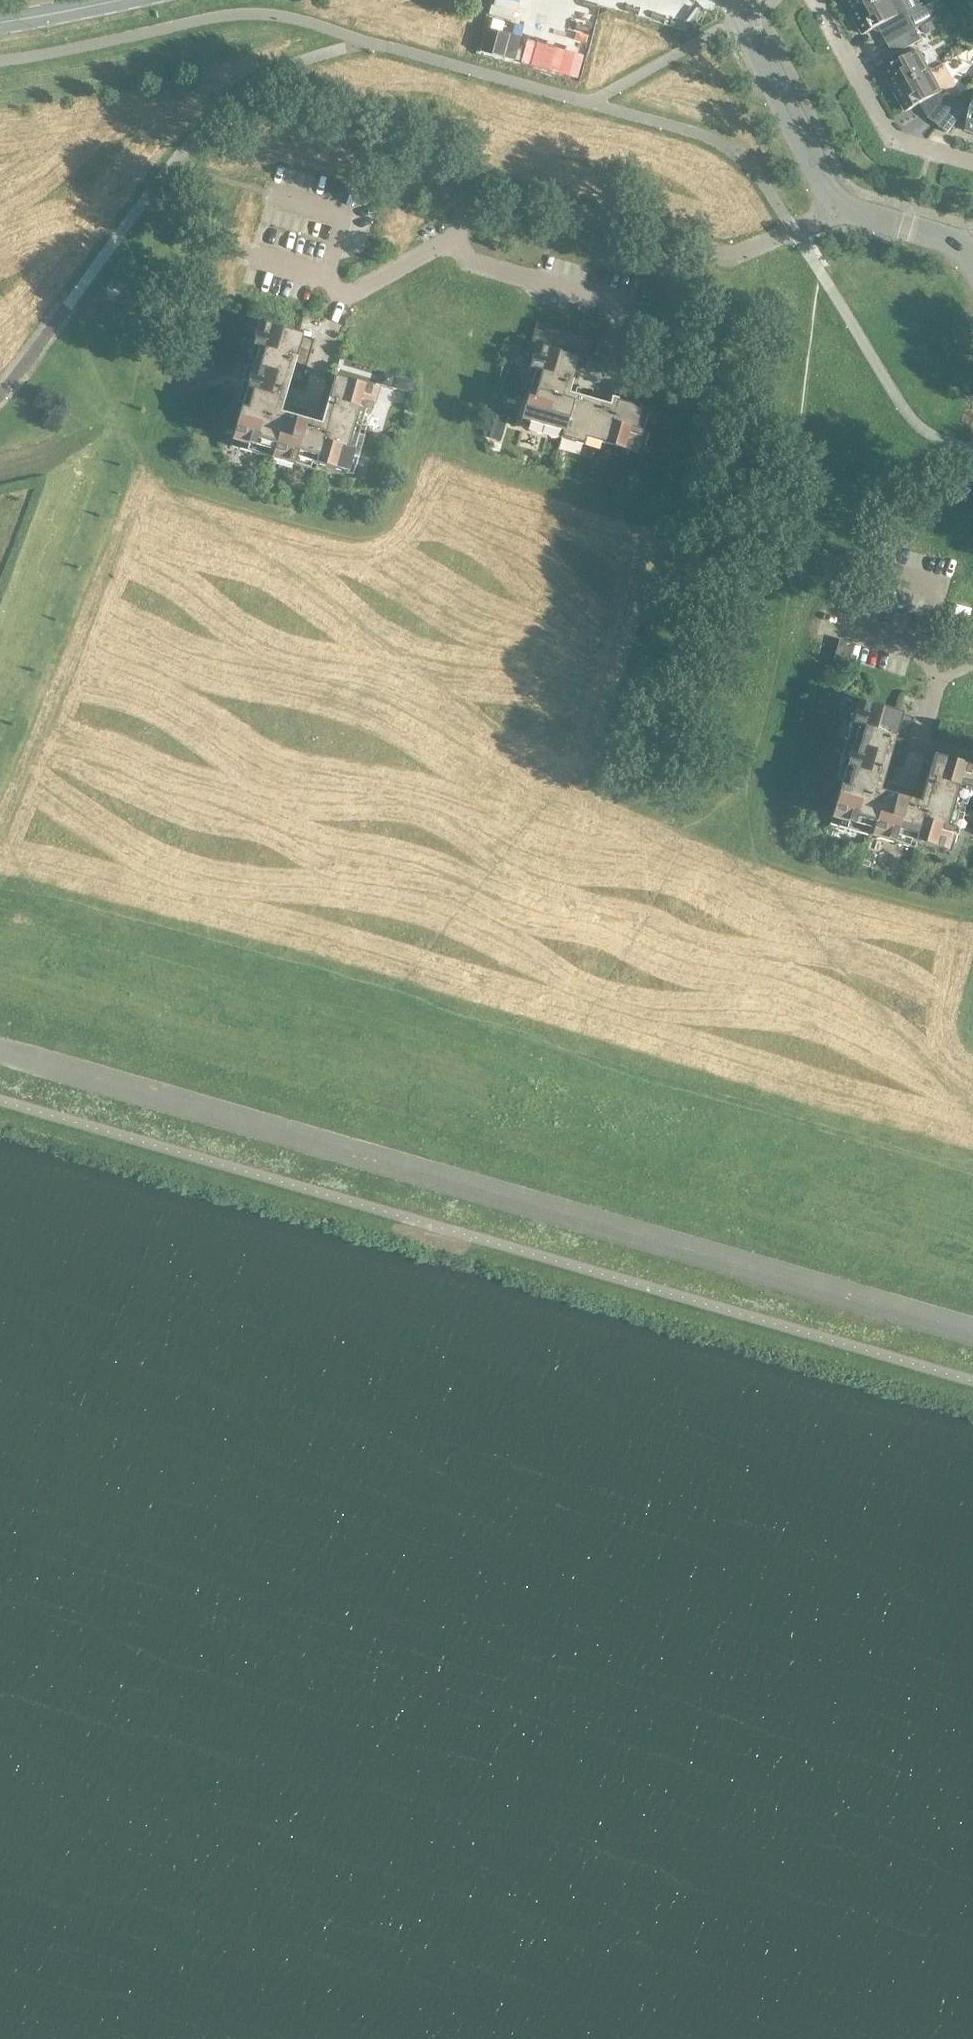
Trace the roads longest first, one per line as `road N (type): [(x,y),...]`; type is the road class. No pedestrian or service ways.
road 1 (residential): [(434,251),(481,209),(518,203),(718,253),(793,231),(835,202)]
road 2 (residential): [(972,165),(899,143),(813,0)]
road 3 (tertiary): [(734,5),(835,202)]
road 4 (unclassified): [(434,251),(632,312)]
road 5 (residential): [(324,352),(340,298),(434,251)]
road 6 (tertiary): [(964,253),(835,202)]

